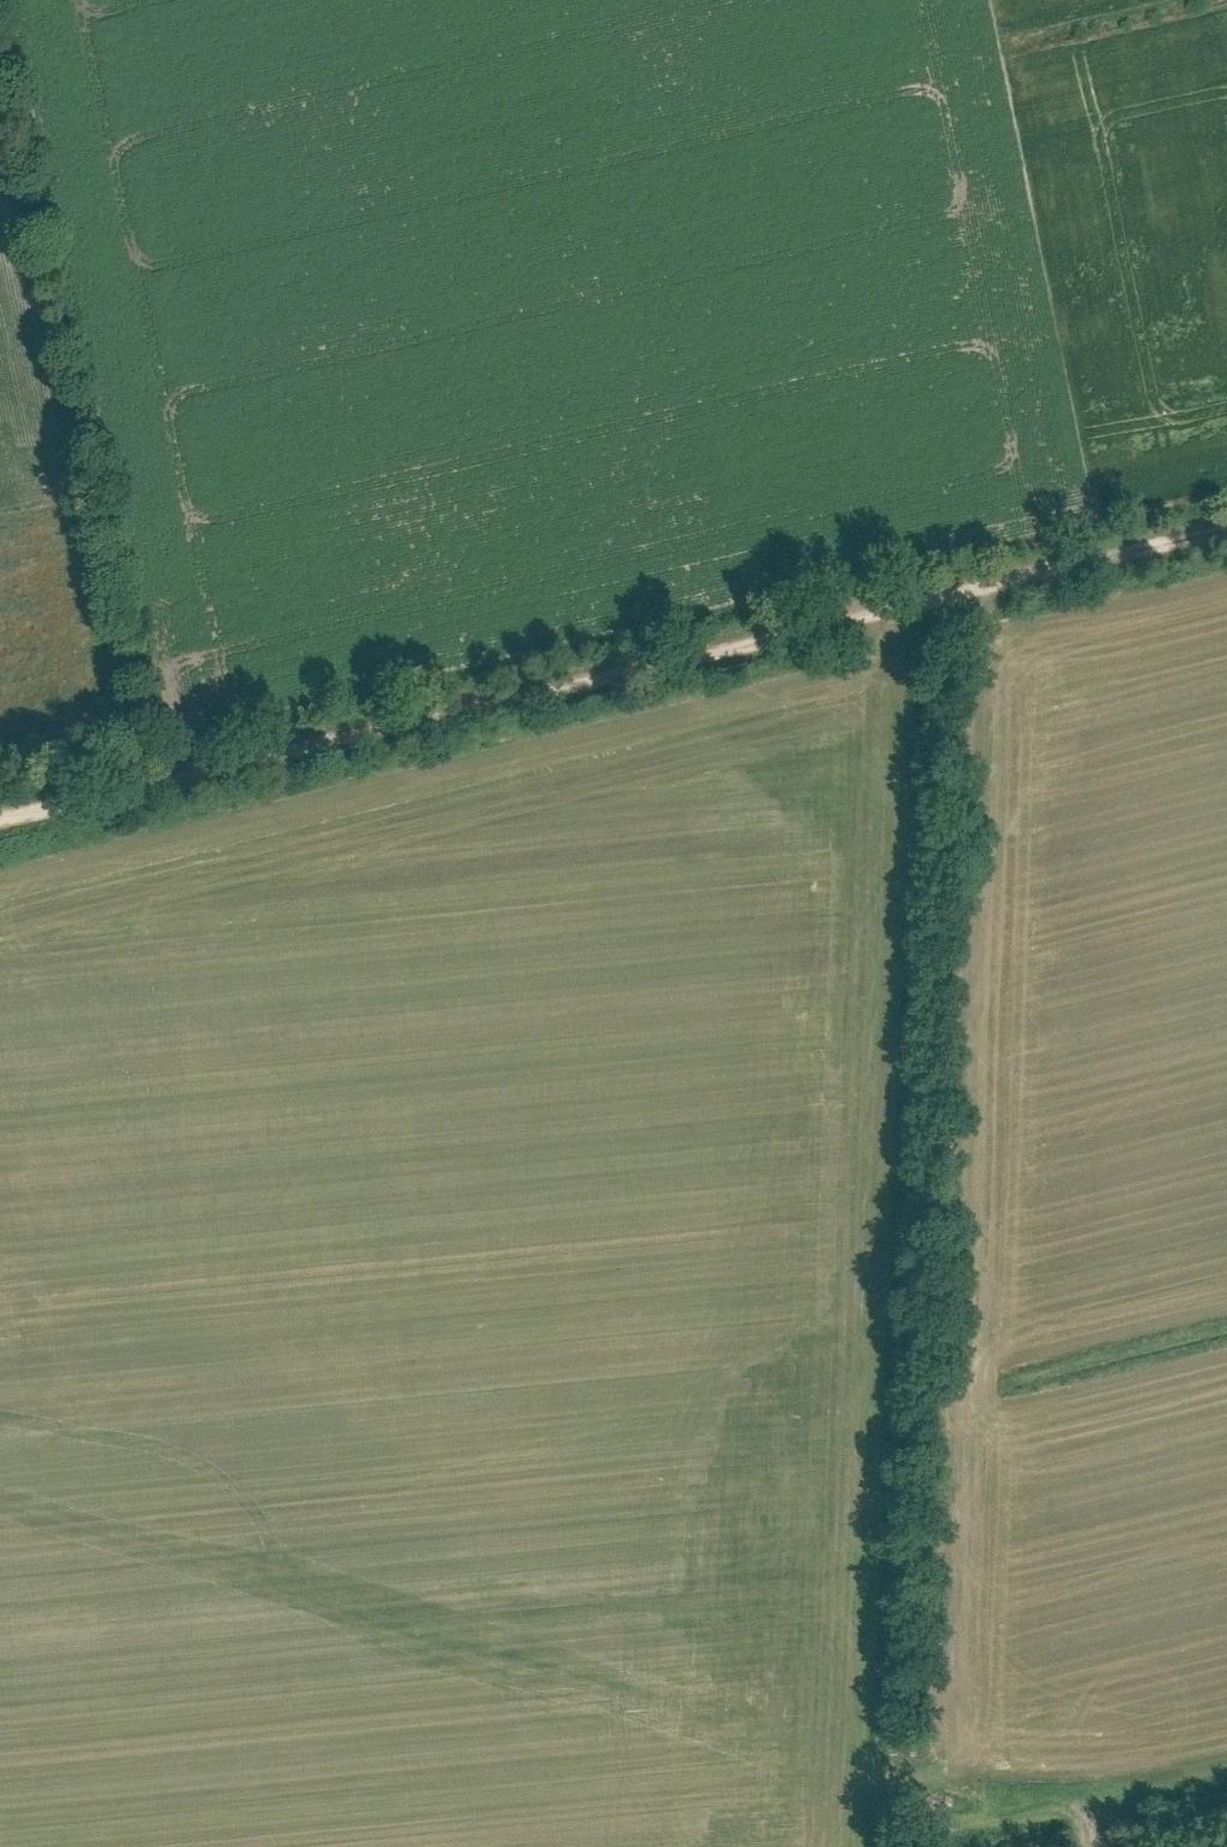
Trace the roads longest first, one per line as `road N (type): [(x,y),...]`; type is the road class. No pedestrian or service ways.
road 1 (track): [(0,811),(1226,526)]
road 2 (residential): [(1035,0),(1105,346)]

